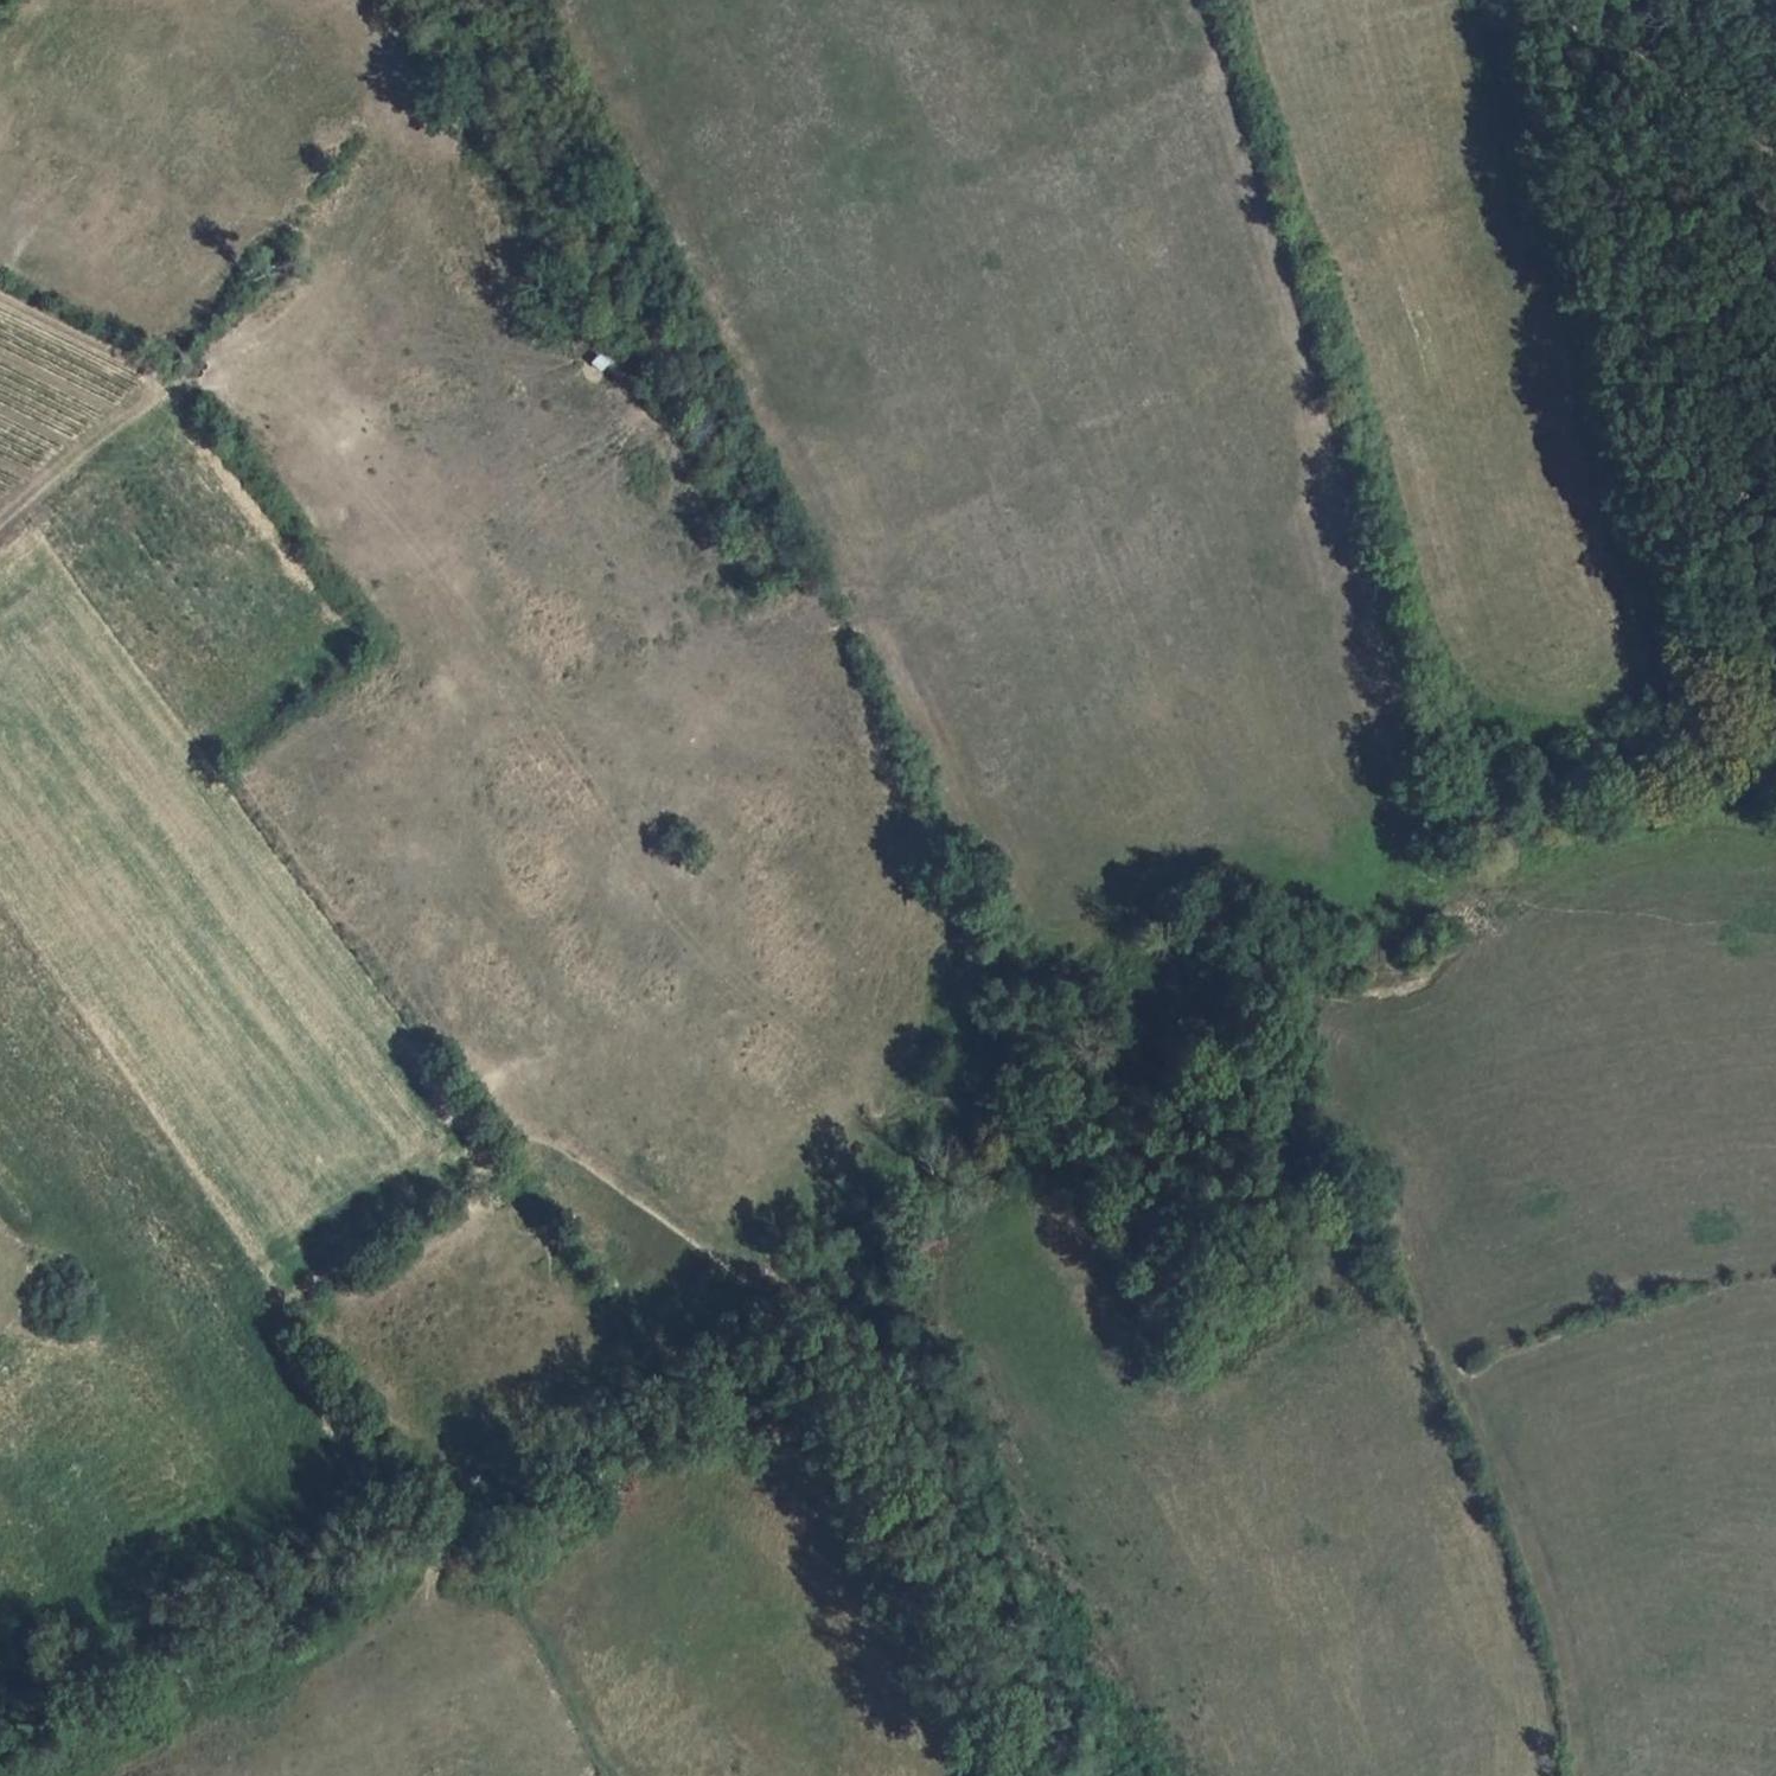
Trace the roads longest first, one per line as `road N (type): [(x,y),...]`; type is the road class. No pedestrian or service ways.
road 1 (track): [(1775,156),(1689,86),(1542,0)]

